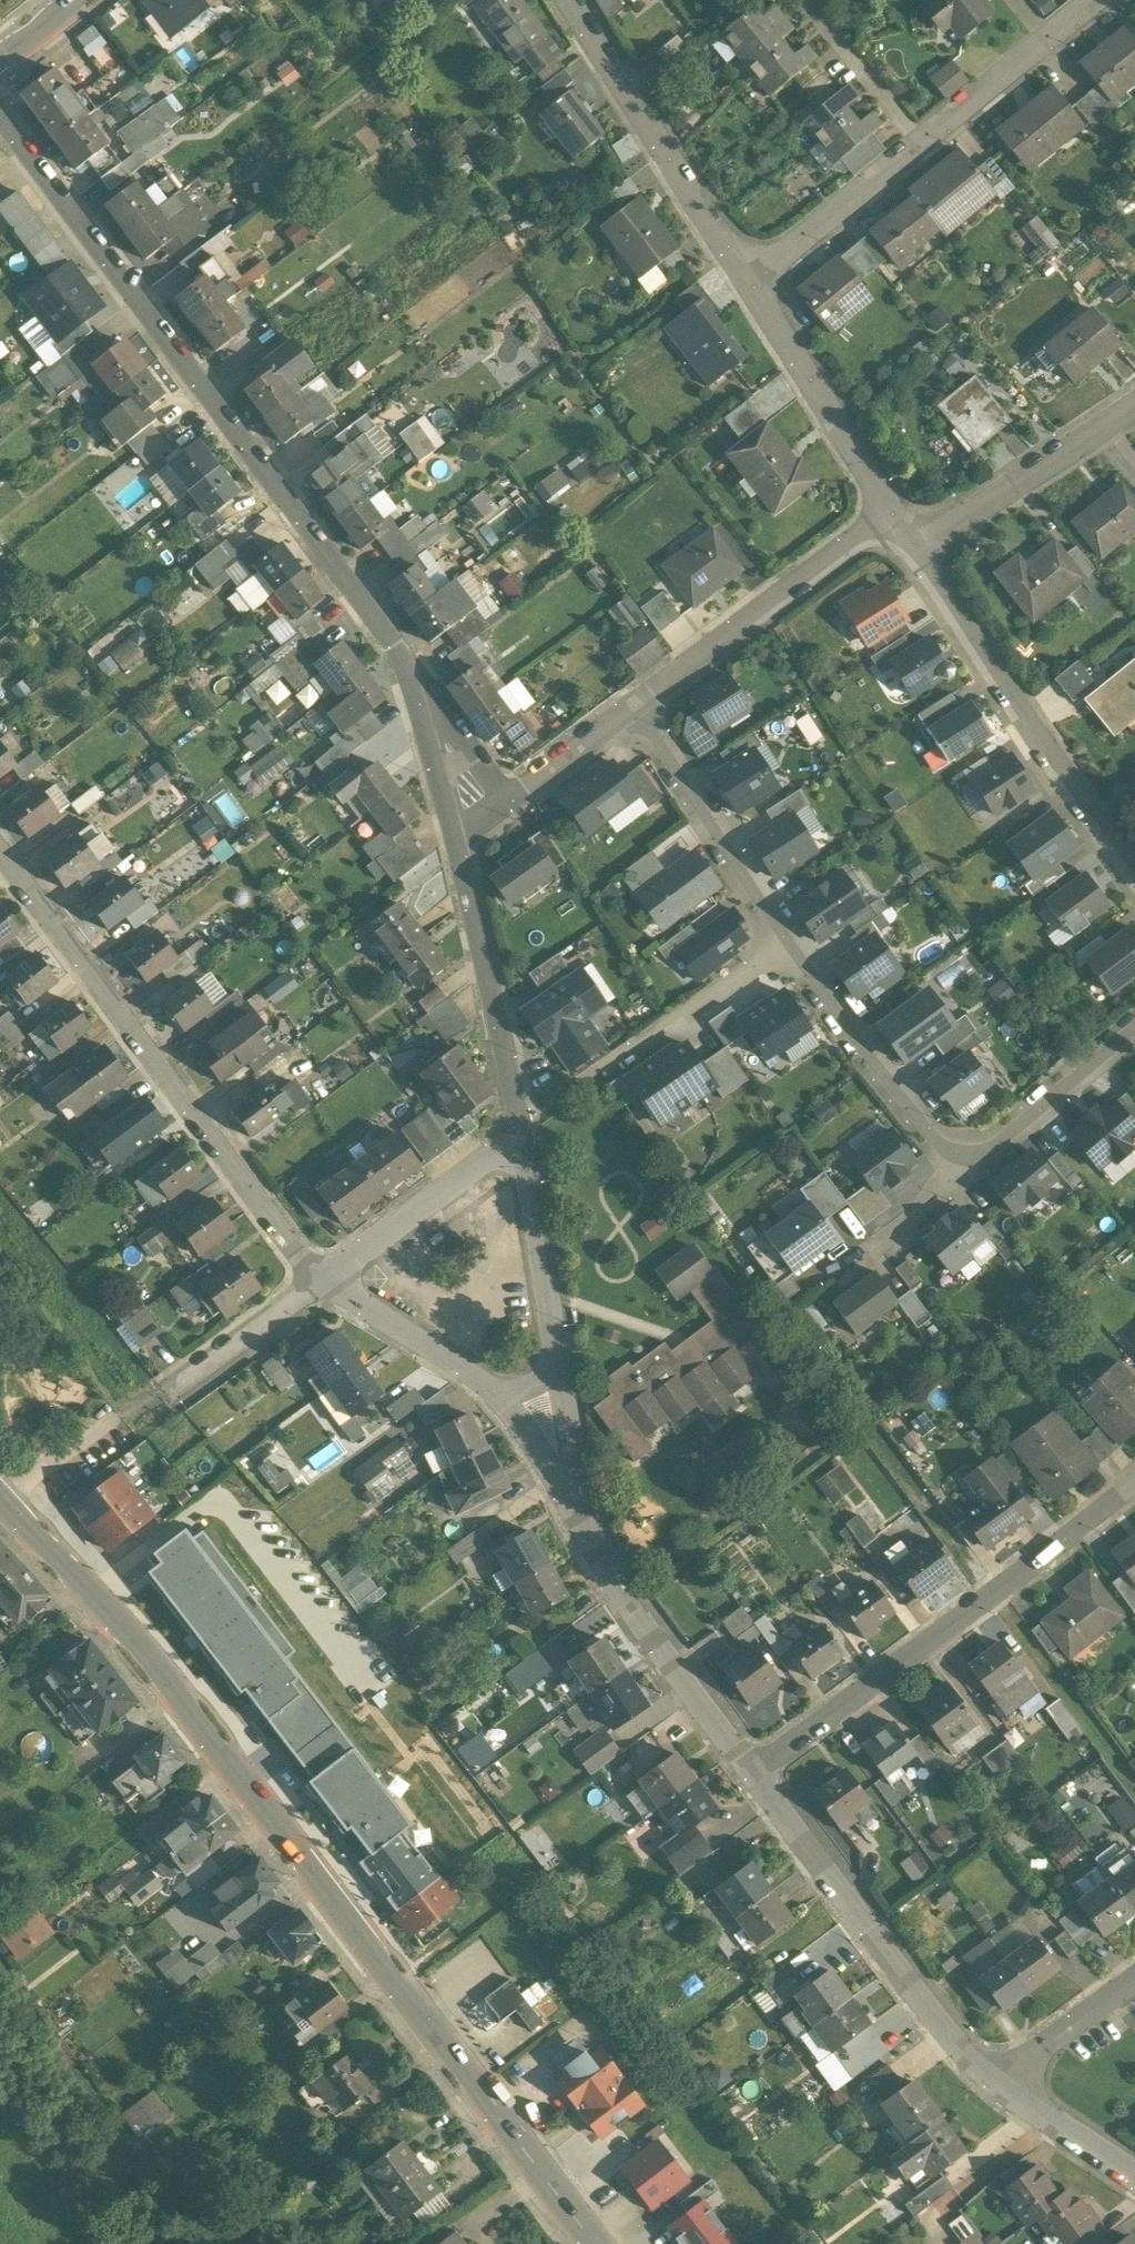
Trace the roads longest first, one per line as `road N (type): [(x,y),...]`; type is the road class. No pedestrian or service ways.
road 1 (tertiary): [(0,1499),(135,1643),(594,2243)]
road 2 (residential): [(457,837),(405,661),(0,112)]
road 3 (residential): [(0,855),(322,1290)]
road 4 (residential): [(750,1771),(993,1597),(1134,1480)]
road 5 (residential): [(1094,0),(747,288)]
road 6 (residential): [(1134,878),(1035,740),(904,532)]
road 7 (residential): [(750,1771),(962,2047),(1000,2084)]
road 8 (residential): [(554,1437),(592,1551),(750,1771)]
road 9 (residential): [(747,288),(572,0)]
road 10 (residential): [(904,532),(847,545),(632,709)]
road 11 (residential): [(523,1143),(457,837)]
road 12 (residential): [(554,1437),(549,1293),(523,1143)]
road 13 (residential): [(780,945),(965,1176)]
road 14 (residential): [(904,532),(747,288)]
road 15 (residential): [(632,709),(780,945)]
road 16 (residential): [(322,1290),(554,1437)]
road 17 (residential): [(1134,406),(951,522),(904,532)]
road 18 (residential): [(523,1143),(322,1290)]
road 19 (residential): [(965,1176),(1134,1028)]
road 20 (residential): [(632,709),(457,837)]
road 21 (residential): [(614,1057),(780,945)]
road 22 (residential): [(322,1290),(163,1390)]
road 23 (residential): [(1134,1982),(1000,2084)]
road 24 (residential): [(1000,2084),(1134,2175)]
road 25 (residential): [(871,1253),(965,1176)]

